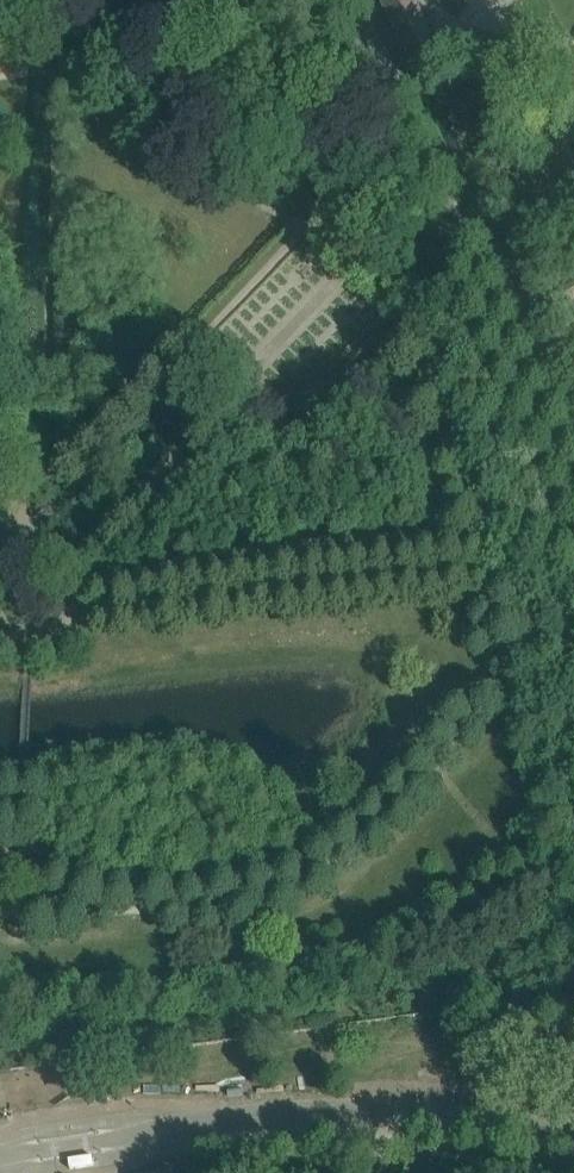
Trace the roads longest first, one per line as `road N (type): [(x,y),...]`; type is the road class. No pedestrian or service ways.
road 1 (tertiary): [(573,1132),(491,1121),(374,1121),(0,1168)]
road 2 (unclassified): [(332,0),(573,468)]

